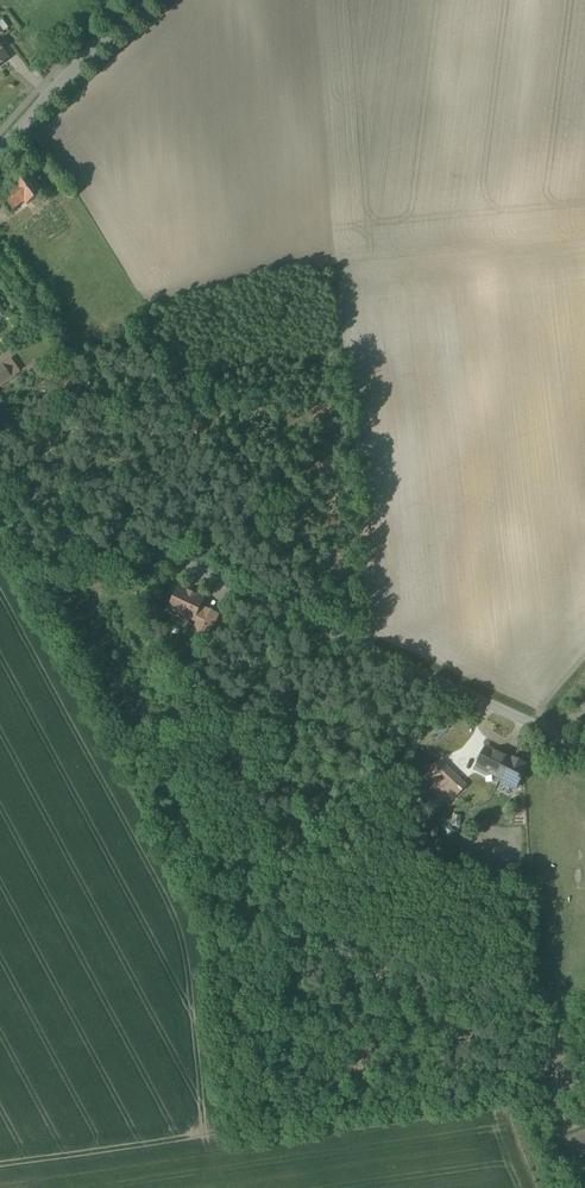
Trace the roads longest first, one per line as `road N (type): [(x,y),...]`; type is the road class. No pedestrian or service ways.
road 1 (track): [(450,687),(424,732),(324,833),(297,874),(265,983),(259,1087),(288,1117),(402,1105),(423,1090),(445,1052)]
road 2 (unclassified): [(0,476),(584,748)]
road 3 (tertiary): [(0,150),(147,0)]

